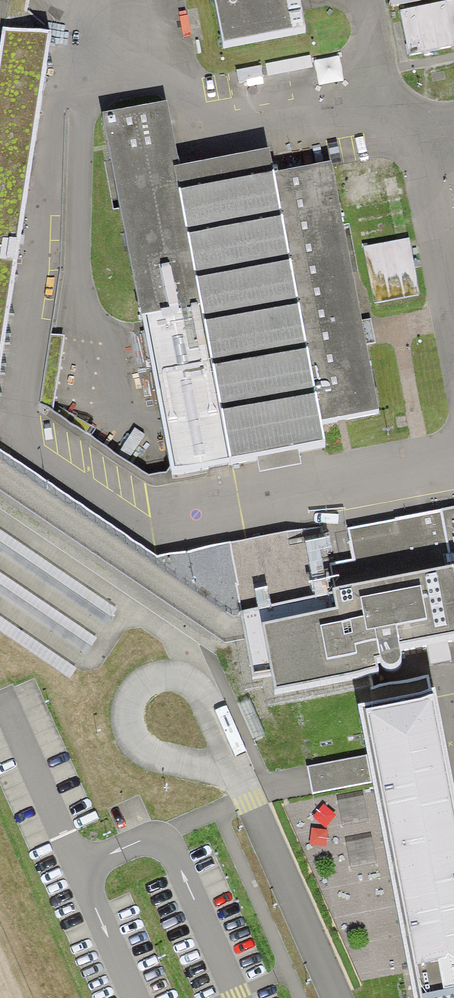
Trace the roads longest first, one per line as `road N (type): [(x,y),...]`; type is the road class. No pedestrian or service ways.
road 1 (unclassified): [(338,997),(236,777)]
road 2 (unclassified): [(207,703),(188,682),(147,684),(130,706),(131,734),(150,755),(236,777)]

